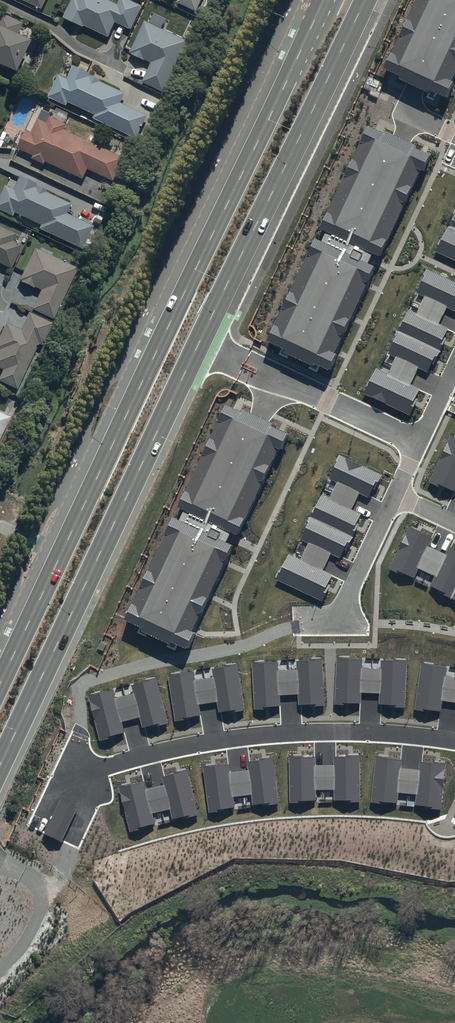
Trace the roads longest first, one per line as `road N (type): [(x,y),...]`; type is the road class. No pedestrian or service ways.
road 1 (secondary): [(0,682),(324,0)]
road 2 (secondary): [(199,345),(0,771)]
road 3 (residential): [(454,741),(331,731),(222,740),(84,772),(69,798)]
road 4 (secondary): [(365,0),(199,345)]
road 5 (residential): [(419,442),(199,345)]
road 6 (residential): [(395,495),(336,620),(301,620)]

